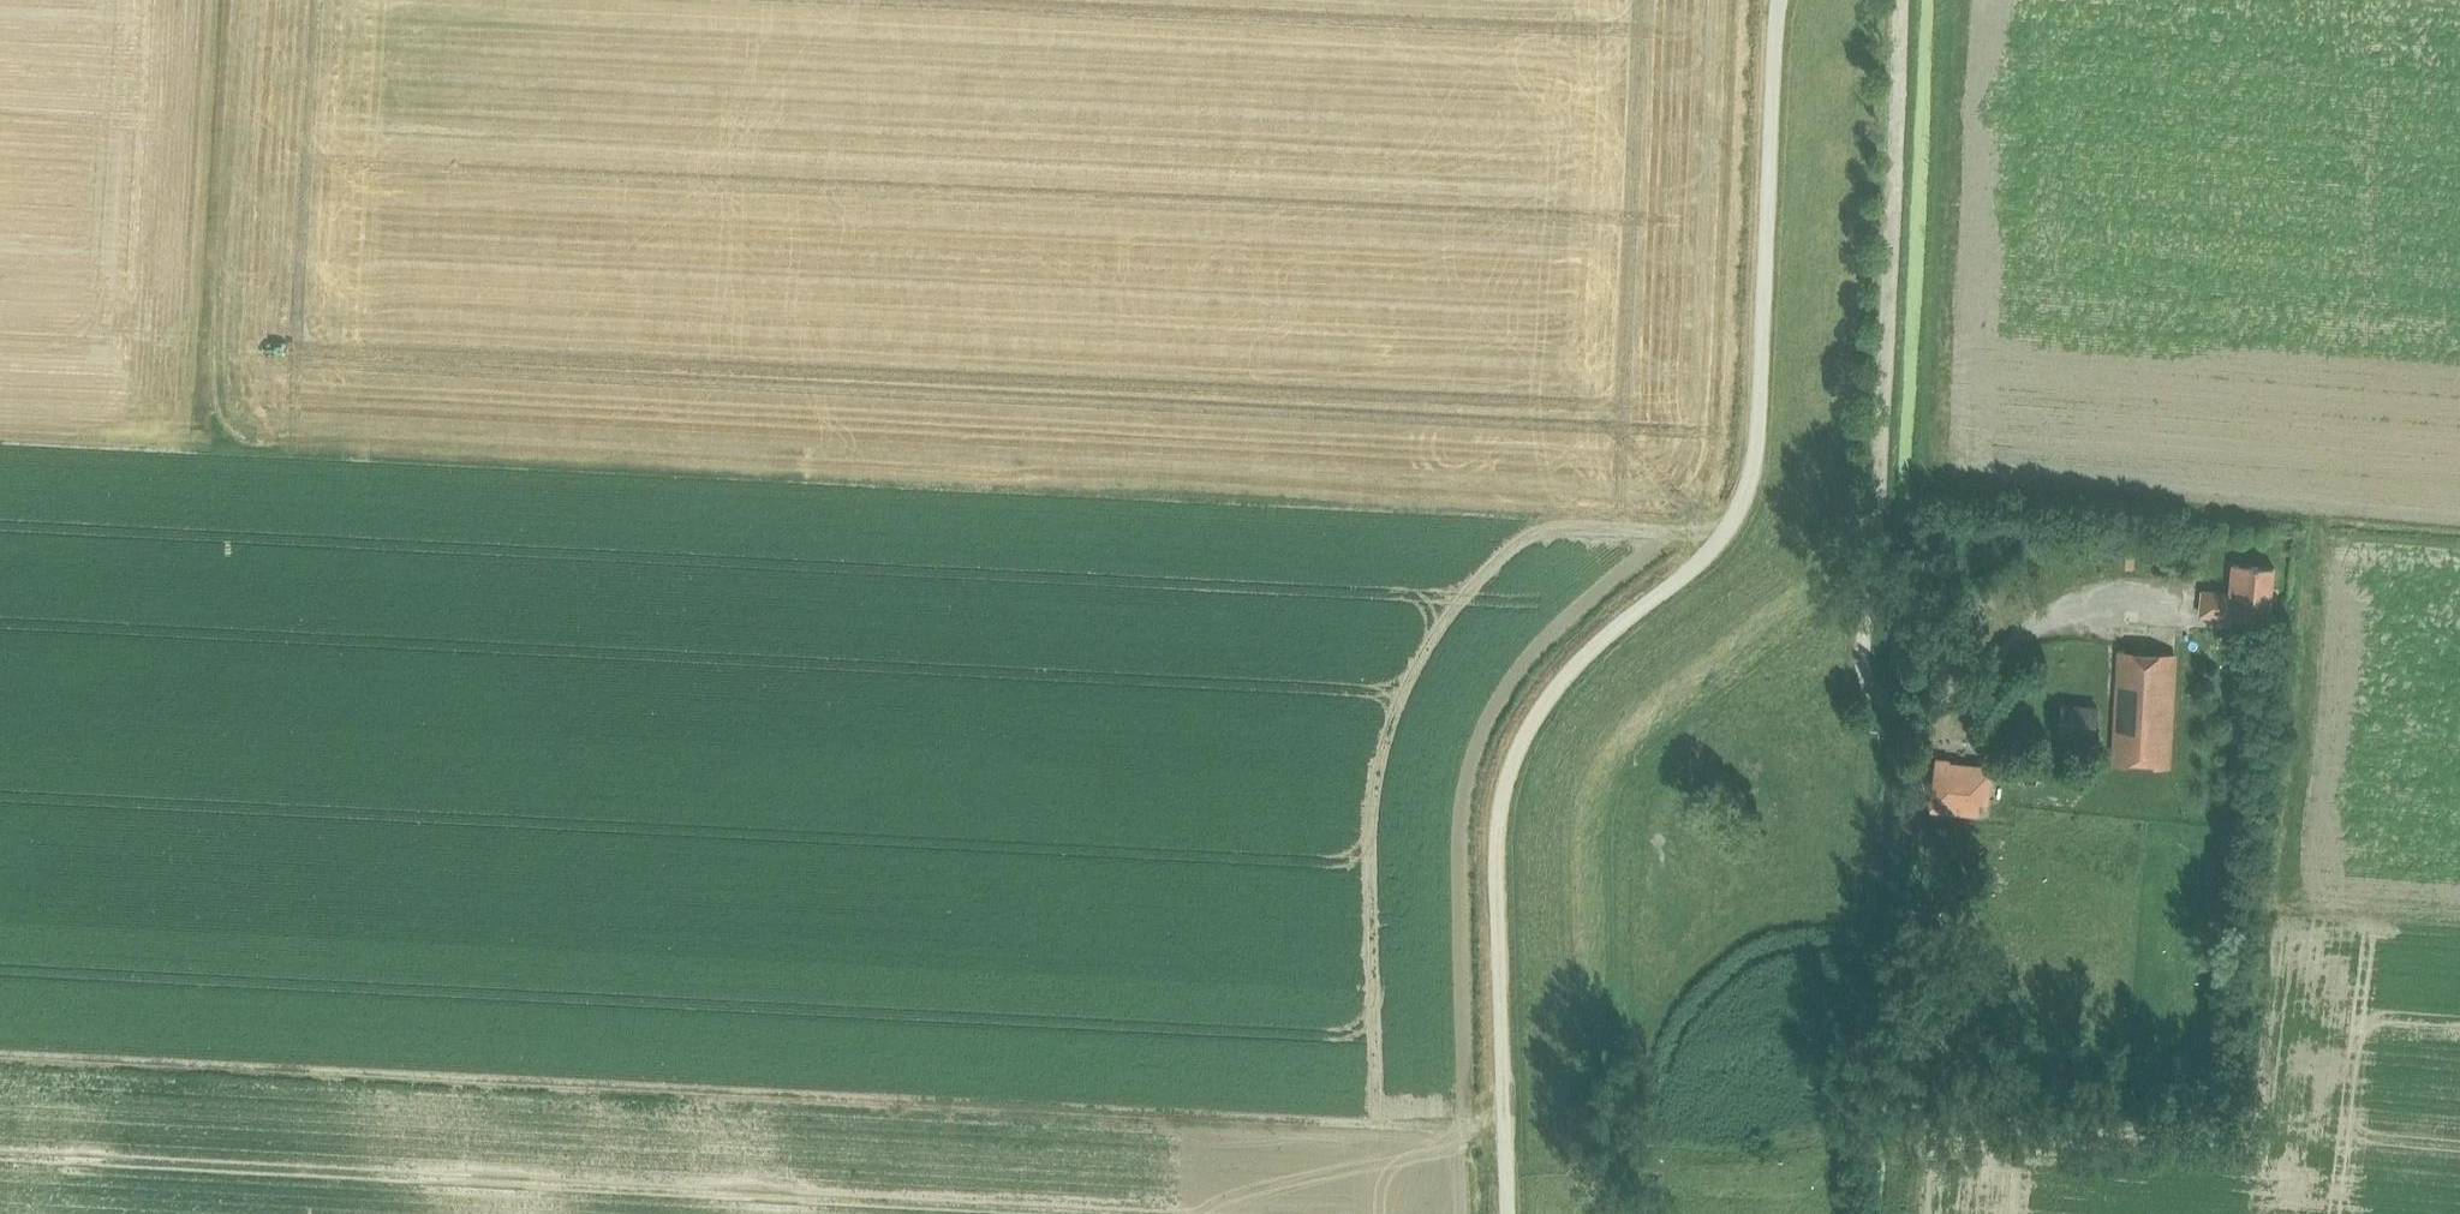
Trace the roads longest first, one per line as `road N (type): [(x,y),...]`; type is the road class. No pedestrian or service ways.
road 1 (unclassified): [(1509,1213),(1497,851),(1506,775),(1552,692),(1713,547),(1749,488),(1760,426),(1777,0)]

